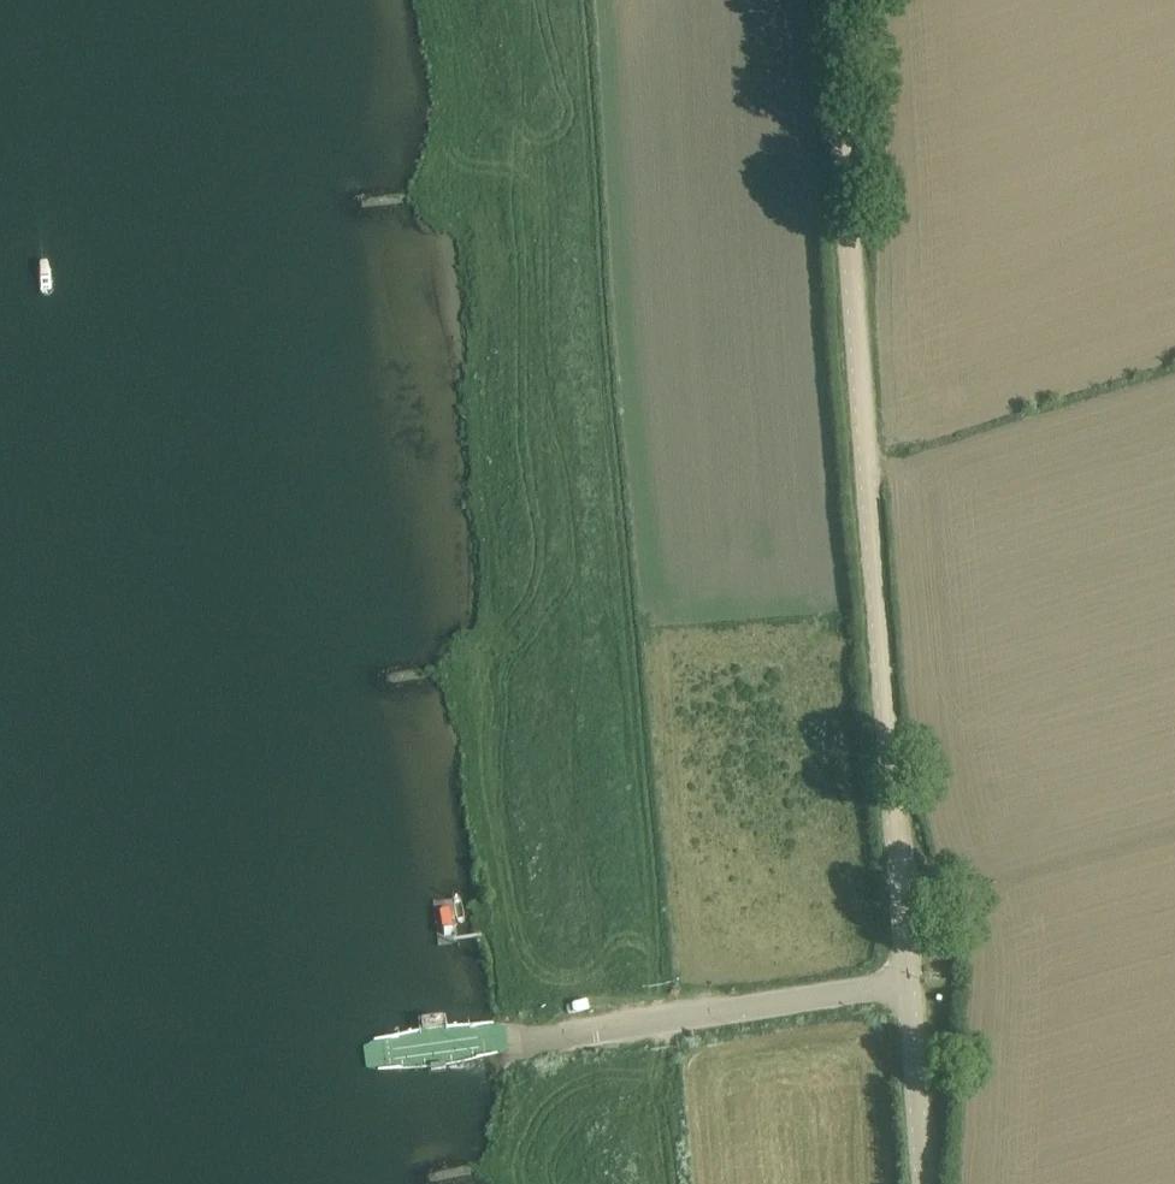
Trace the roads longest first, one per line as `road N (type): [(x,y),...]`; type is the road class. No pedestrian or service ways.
road 1 (tertiary): [(907,984),(832,0)]
road 2 (tertiary): [(501,1044),(907,984)]
road 3 (tertiary): [(926,1183),(907,984)]

